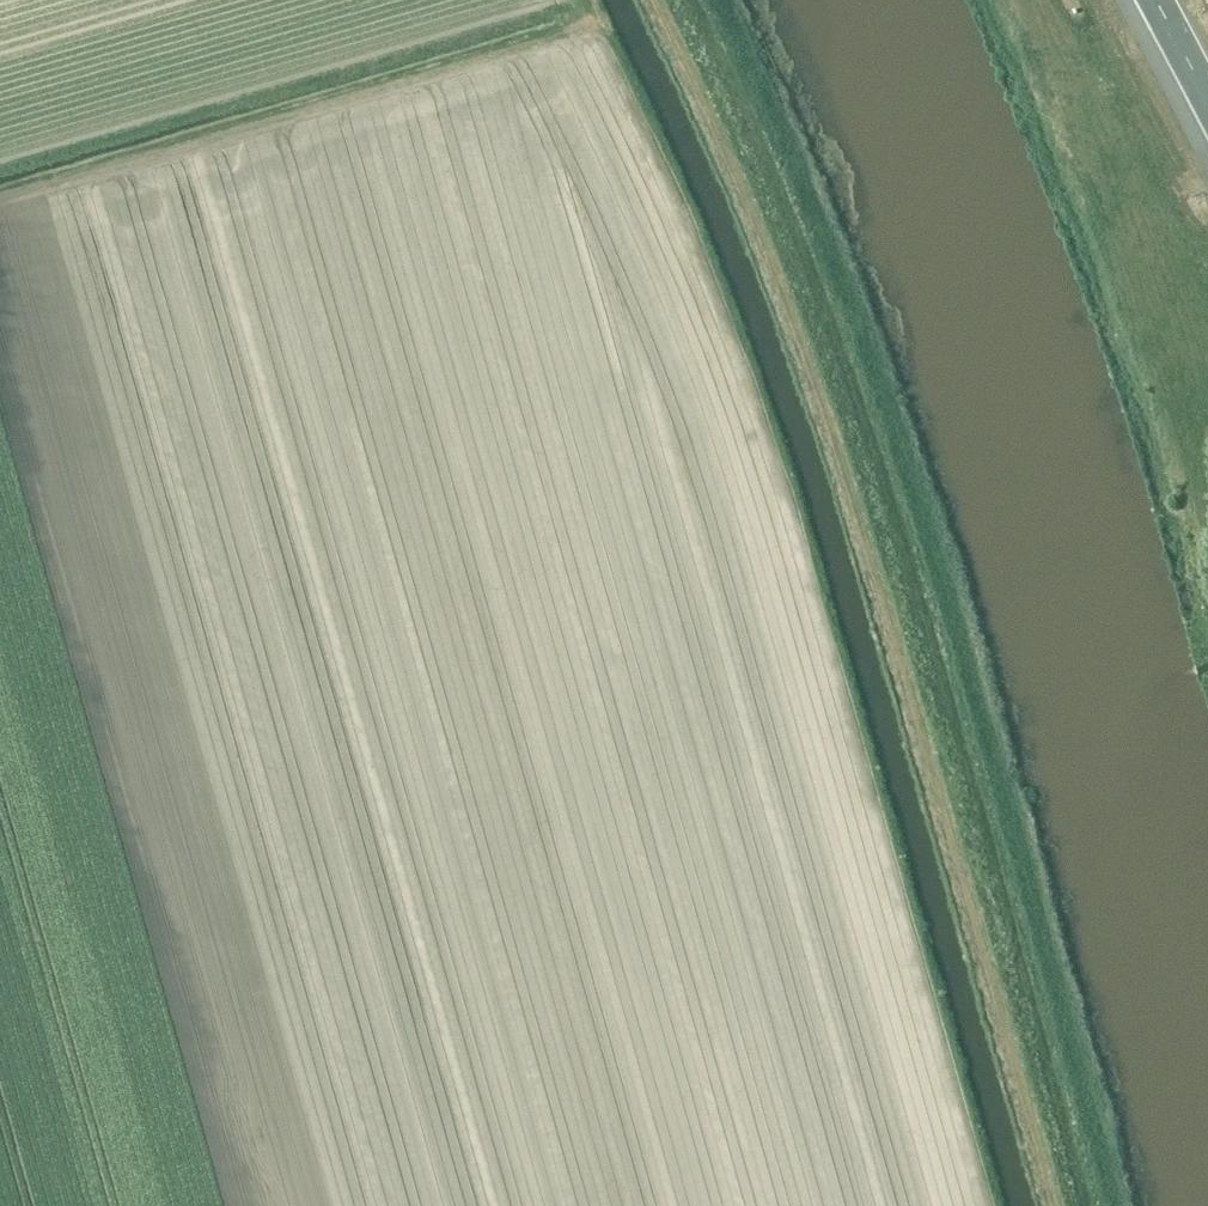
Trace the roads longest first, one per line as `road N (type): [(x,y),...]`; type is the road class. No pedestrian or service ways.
road 1 (track): [(582,0),(559,33),(0,195)]

